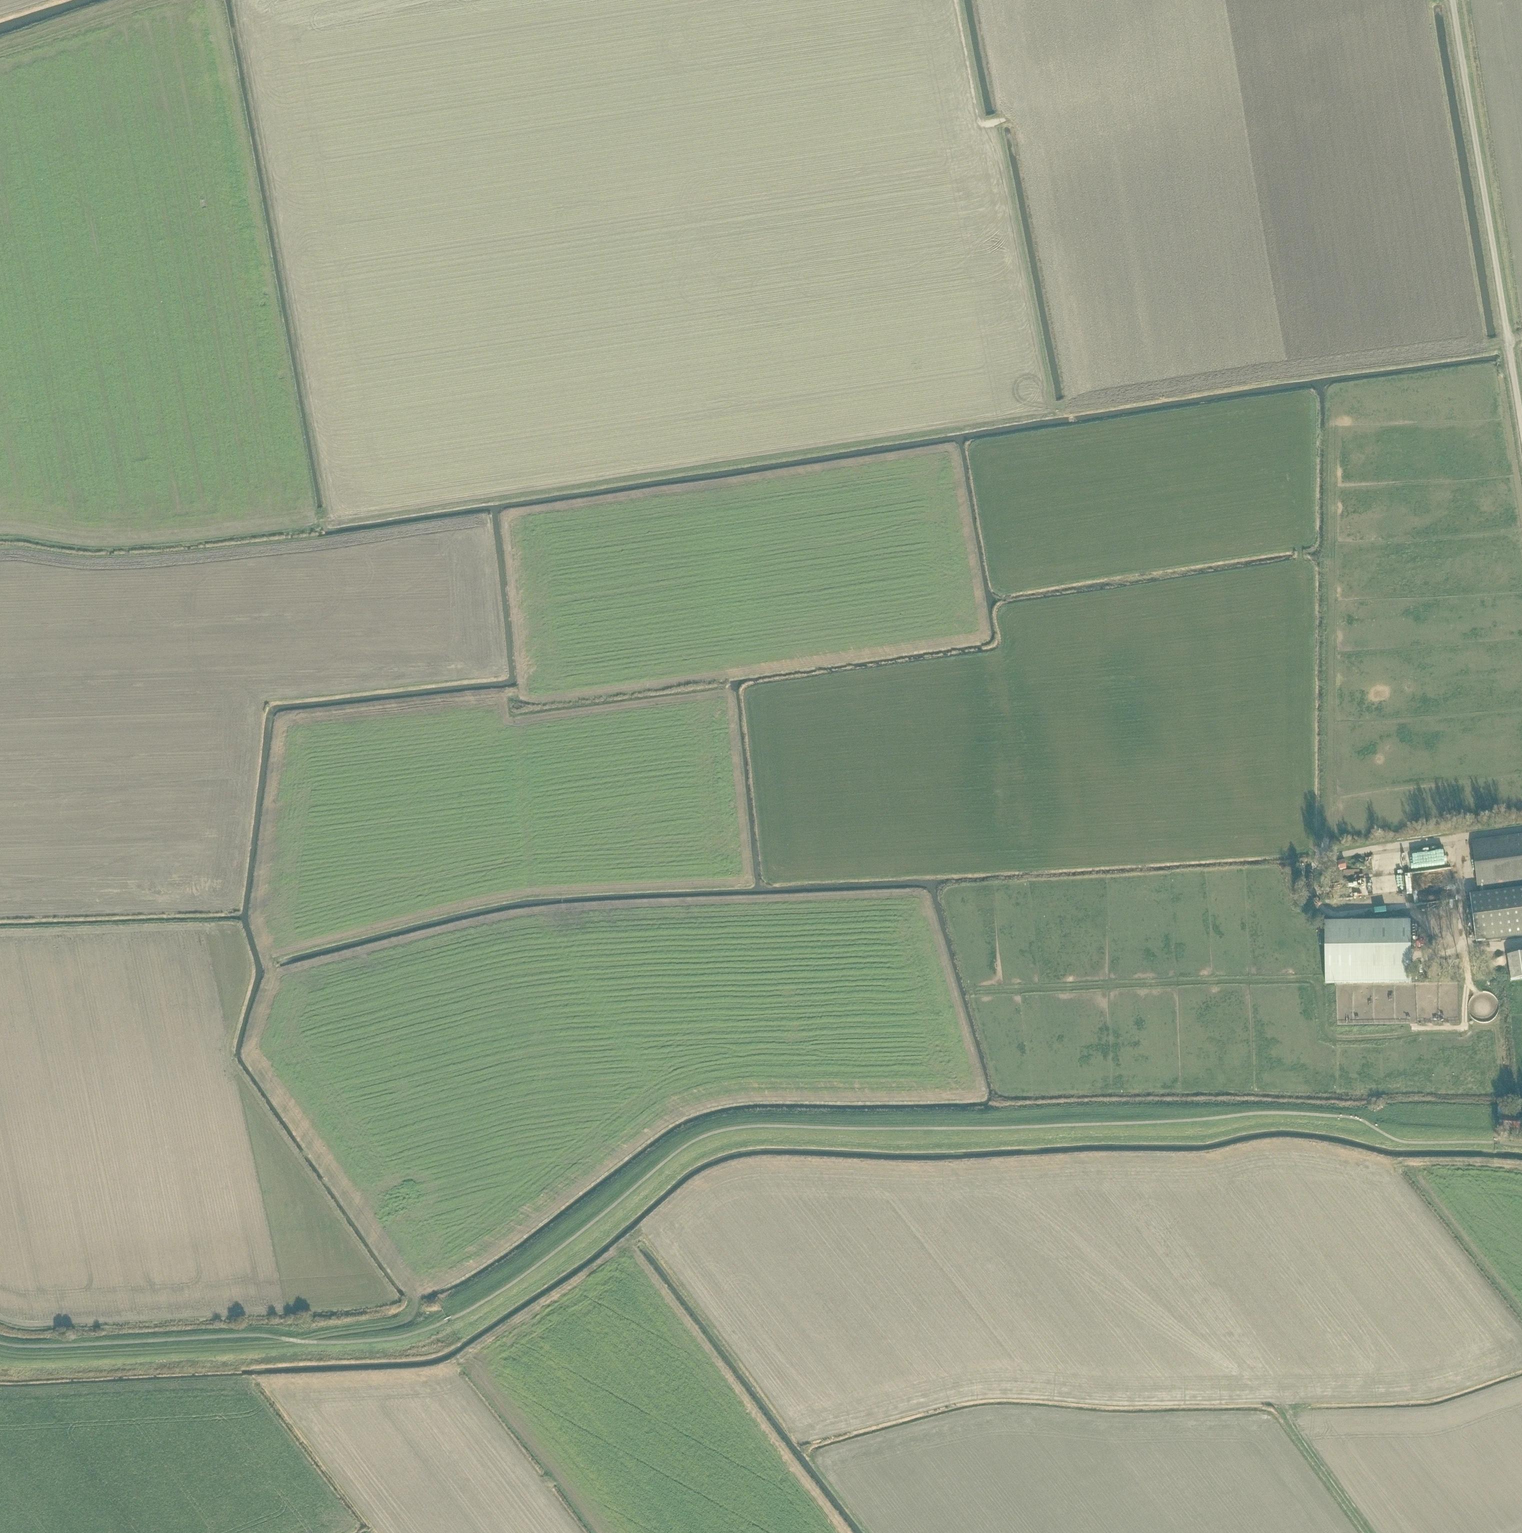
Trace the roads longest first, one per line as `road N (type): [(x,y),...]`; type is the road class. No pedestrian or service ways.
road 1 (unclassified): [(1521,424),(1453,0)]

